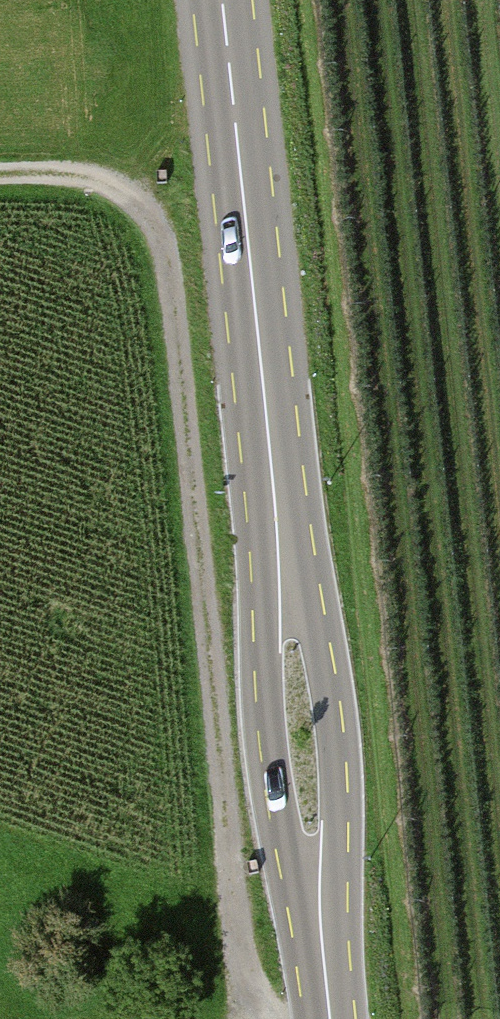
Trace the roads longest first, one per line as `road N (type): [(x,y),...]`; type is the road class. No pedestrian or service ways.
road 1 (track): [(276,1018),(262,1009),(235,903),(176,252),(155,212),(104,181),(0,181)]
road 2 (secondary): [(283,579),(221,0)]
road 3 (secondary): [(320,919),(337,820),(334,741),(315,641),(283,579)]
road 4 (secondary): [(283,579),(264,653),(267,730),(285,836),(320,919)]

